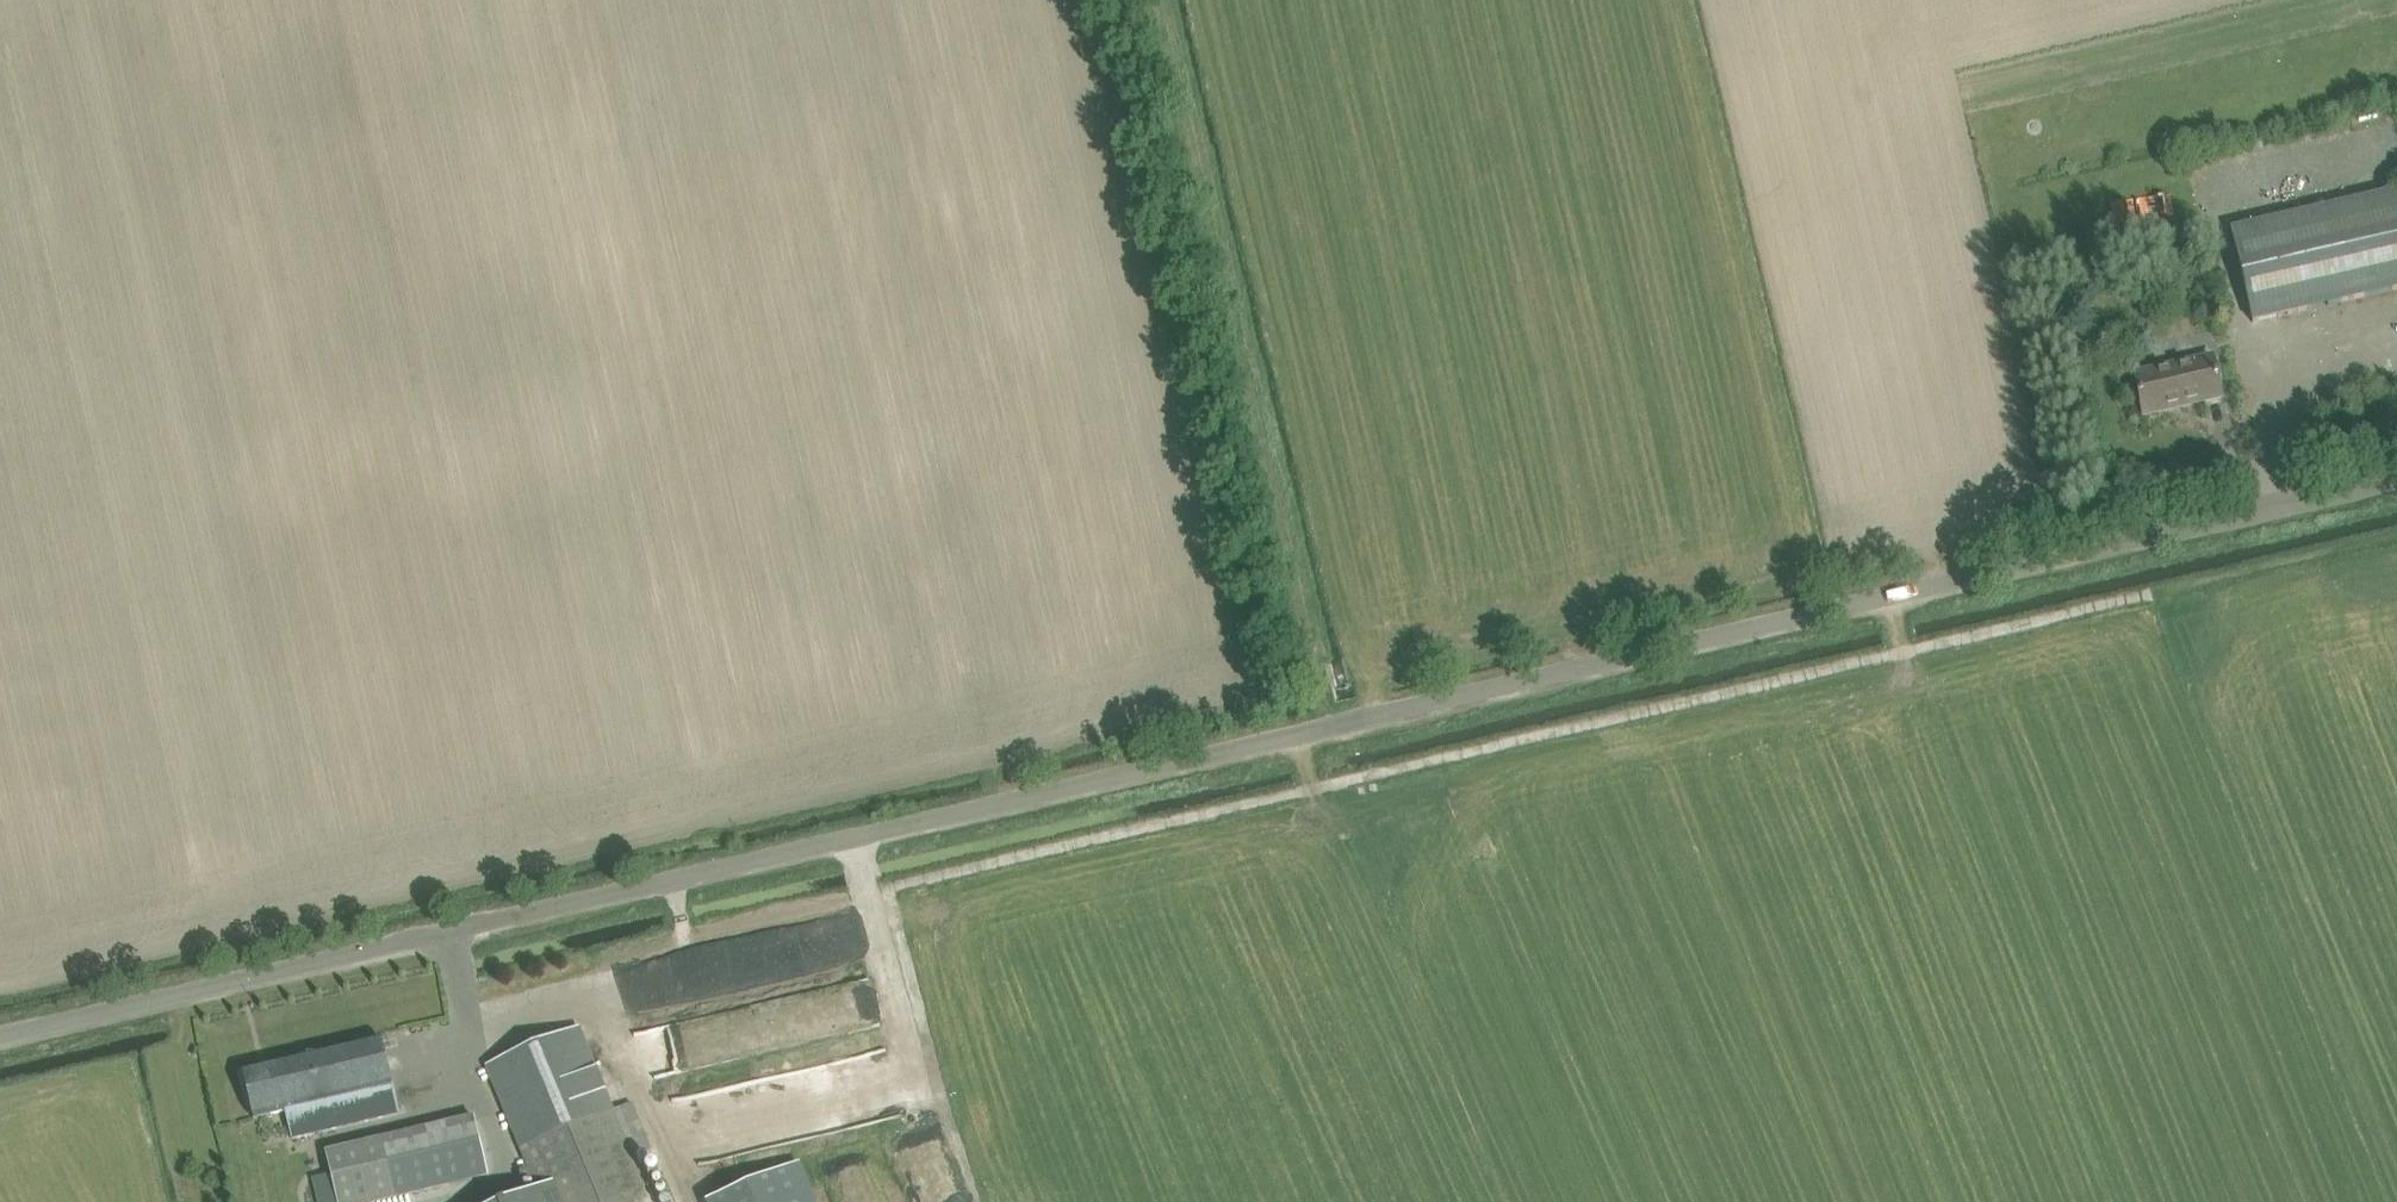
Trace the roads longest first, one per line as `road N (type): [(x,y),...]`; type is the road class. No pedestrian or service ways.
road 1 (unclassified): [(0,1035),(2396,476)]

